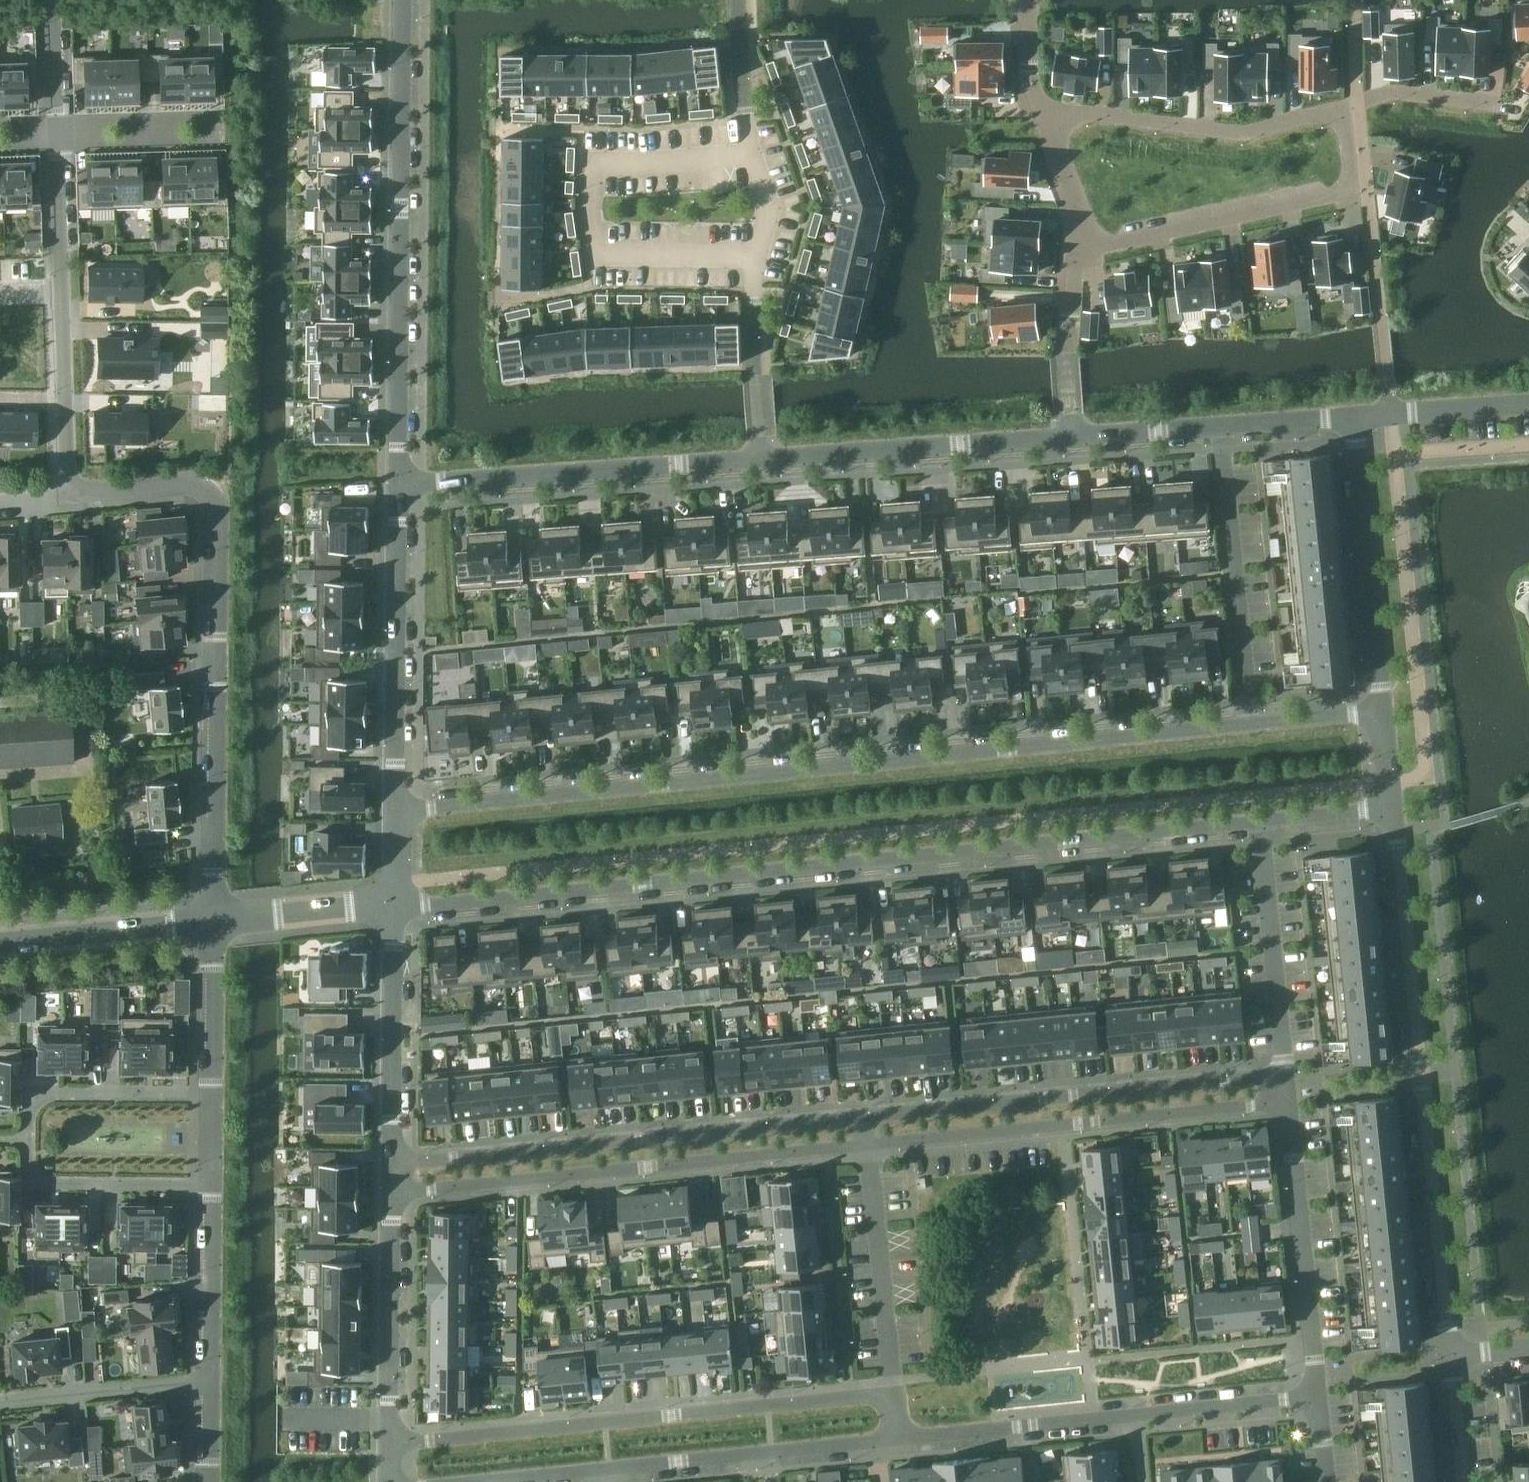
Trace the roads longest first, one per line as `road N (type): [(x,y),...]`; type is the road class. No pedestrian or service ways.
road 1 (residential): [(394,907),(1260,821)]
road 2 (residential): [(1253,724),(395,810)]
road 3 (residential): [(214,922),(217,493),(193,481),(70,493)]
road 4 (residential): [(1394,807),(1450,1356)]
road 5 (residential): [(893,1391),(391,1444)]
road 6 (residential): [(396,480),(405,0)]
road 7 (residential): [(393,1193),(867,1145)]
road 8 (residential): [(864,1115),(394,1163)]
road 9 (residential): [(764,458),(759,256),(766,208),(744,99),(737,0)]
road 10 (residential): [(212,1093),(29,1093),(29,1182),(210,1185)]
road 11 (residential): [(898,1440),(1318,1401)]
road 12 (residential): [(1283,1073),(864,1115)]
road 13 (residential): [(867,1145),(1286,1103)]
road 14 (residential): [(396,480),(764,458)]
road 15 (residential): [(1078,249),(1351,189),(1340,106)]
road 16 (residential): [(70,493),(58,132)]
road 17 (residential): [(395,810),(396,480)]
road 18 (residential): [(764,458),(1072,437)]
road 19 (residential): [(1340,106),(1246,131),(1043,107)]
road 20 (residential): [(1220,426),(1253,724)]
road 21 (residential): [(1318,1401),(1286,1103)]
road 22 (residential): [(1354,416),(1384,711)]
road 23 (residential): [(604,1466),(878,1442)]
road 24 (residential): [(394,1163),(394,907)]
road 25 (residential): [(1283,1073),(1260,821)]
road 26 (residential): [(391,1444),(393,1193)]
road 27 (residential): [(893,1391),(867,1145)]
road 28 (tertiary): [(0,942),(214,922)]
road 29 (residential): [(208,1384),(0,1403)]
road 30 (residential): [(210,1185),(208,1384)]
road 31 (tertiary): [(214,922),(394,907)]
road 32 (residential): [(1354,416),(1528,403)]
road 33 (residential): [(433,1481),(604,1466)]
road 34 (residential): [(214,922),(212,1093)]
road 35 (residential): [(58,132),(219,127)]
road 36 (residential): [(1340,106),(1396,91),(1497,105)]
road 37 (residential): [(1043,107),(1083,219),(1078,249)]
road 38 (residential): [(1072,437),(1220,426)]
road 39 (residential): [(1260,821),(1394,807)]
road 40 (residential): [(1220,426),(1354,416)]
road 41 (residential): [(58,132),(52,0)]
road 42 (residential): [(1384,711),(1253,724)]
road 43 (residential): [(1450,1356),(1463,1481)]

